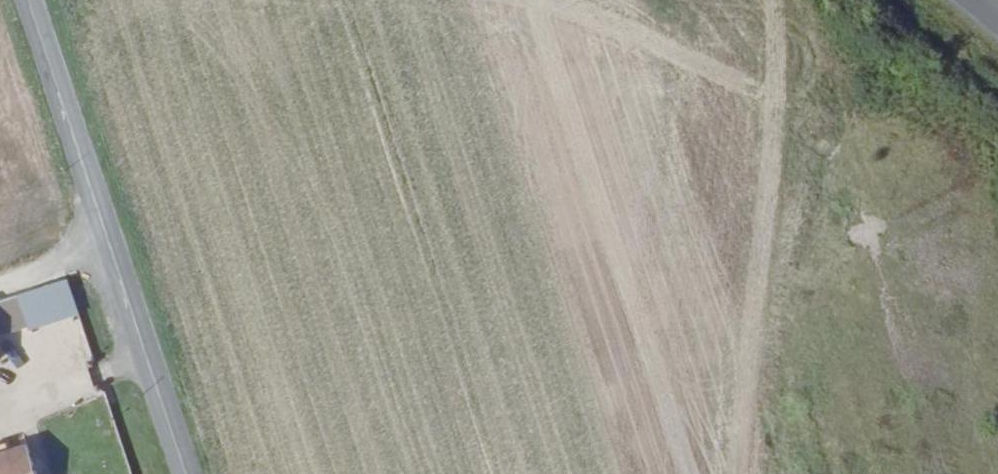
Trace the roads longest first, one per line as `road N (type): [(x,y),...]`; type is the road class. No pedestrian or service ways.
road 1 (tertiary): [(183,473),(26,0)]

